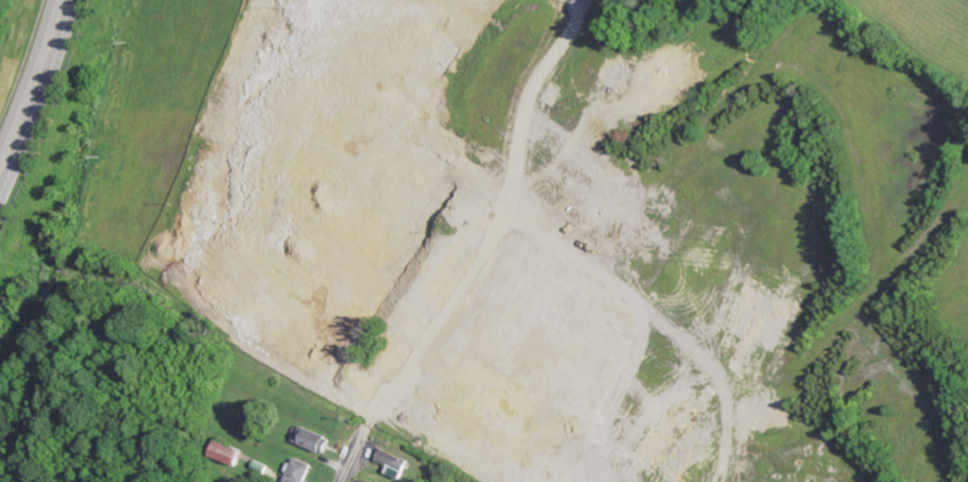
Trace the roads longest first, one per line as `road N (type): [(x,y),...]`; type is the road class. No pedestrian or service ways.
road 1 (primary): [(0,178),(61,0)]

